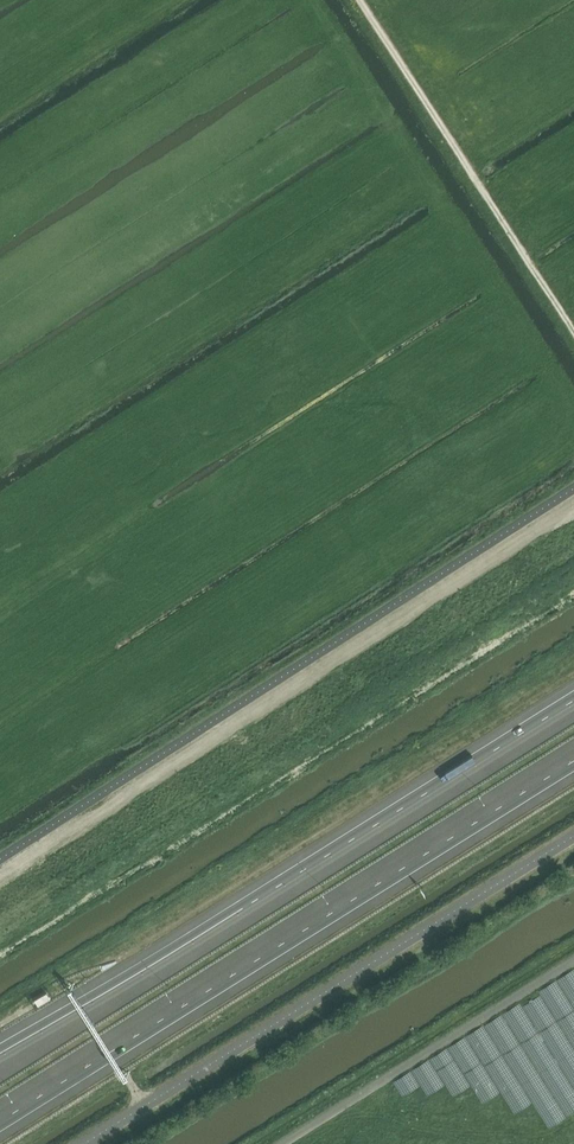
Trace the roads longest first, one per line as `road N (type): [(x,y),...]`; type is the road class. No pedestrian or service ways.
road 1 (motorway): [(573,707),(0,1068)]
road 2 (motorway): [(0,1118),(573,759)]

